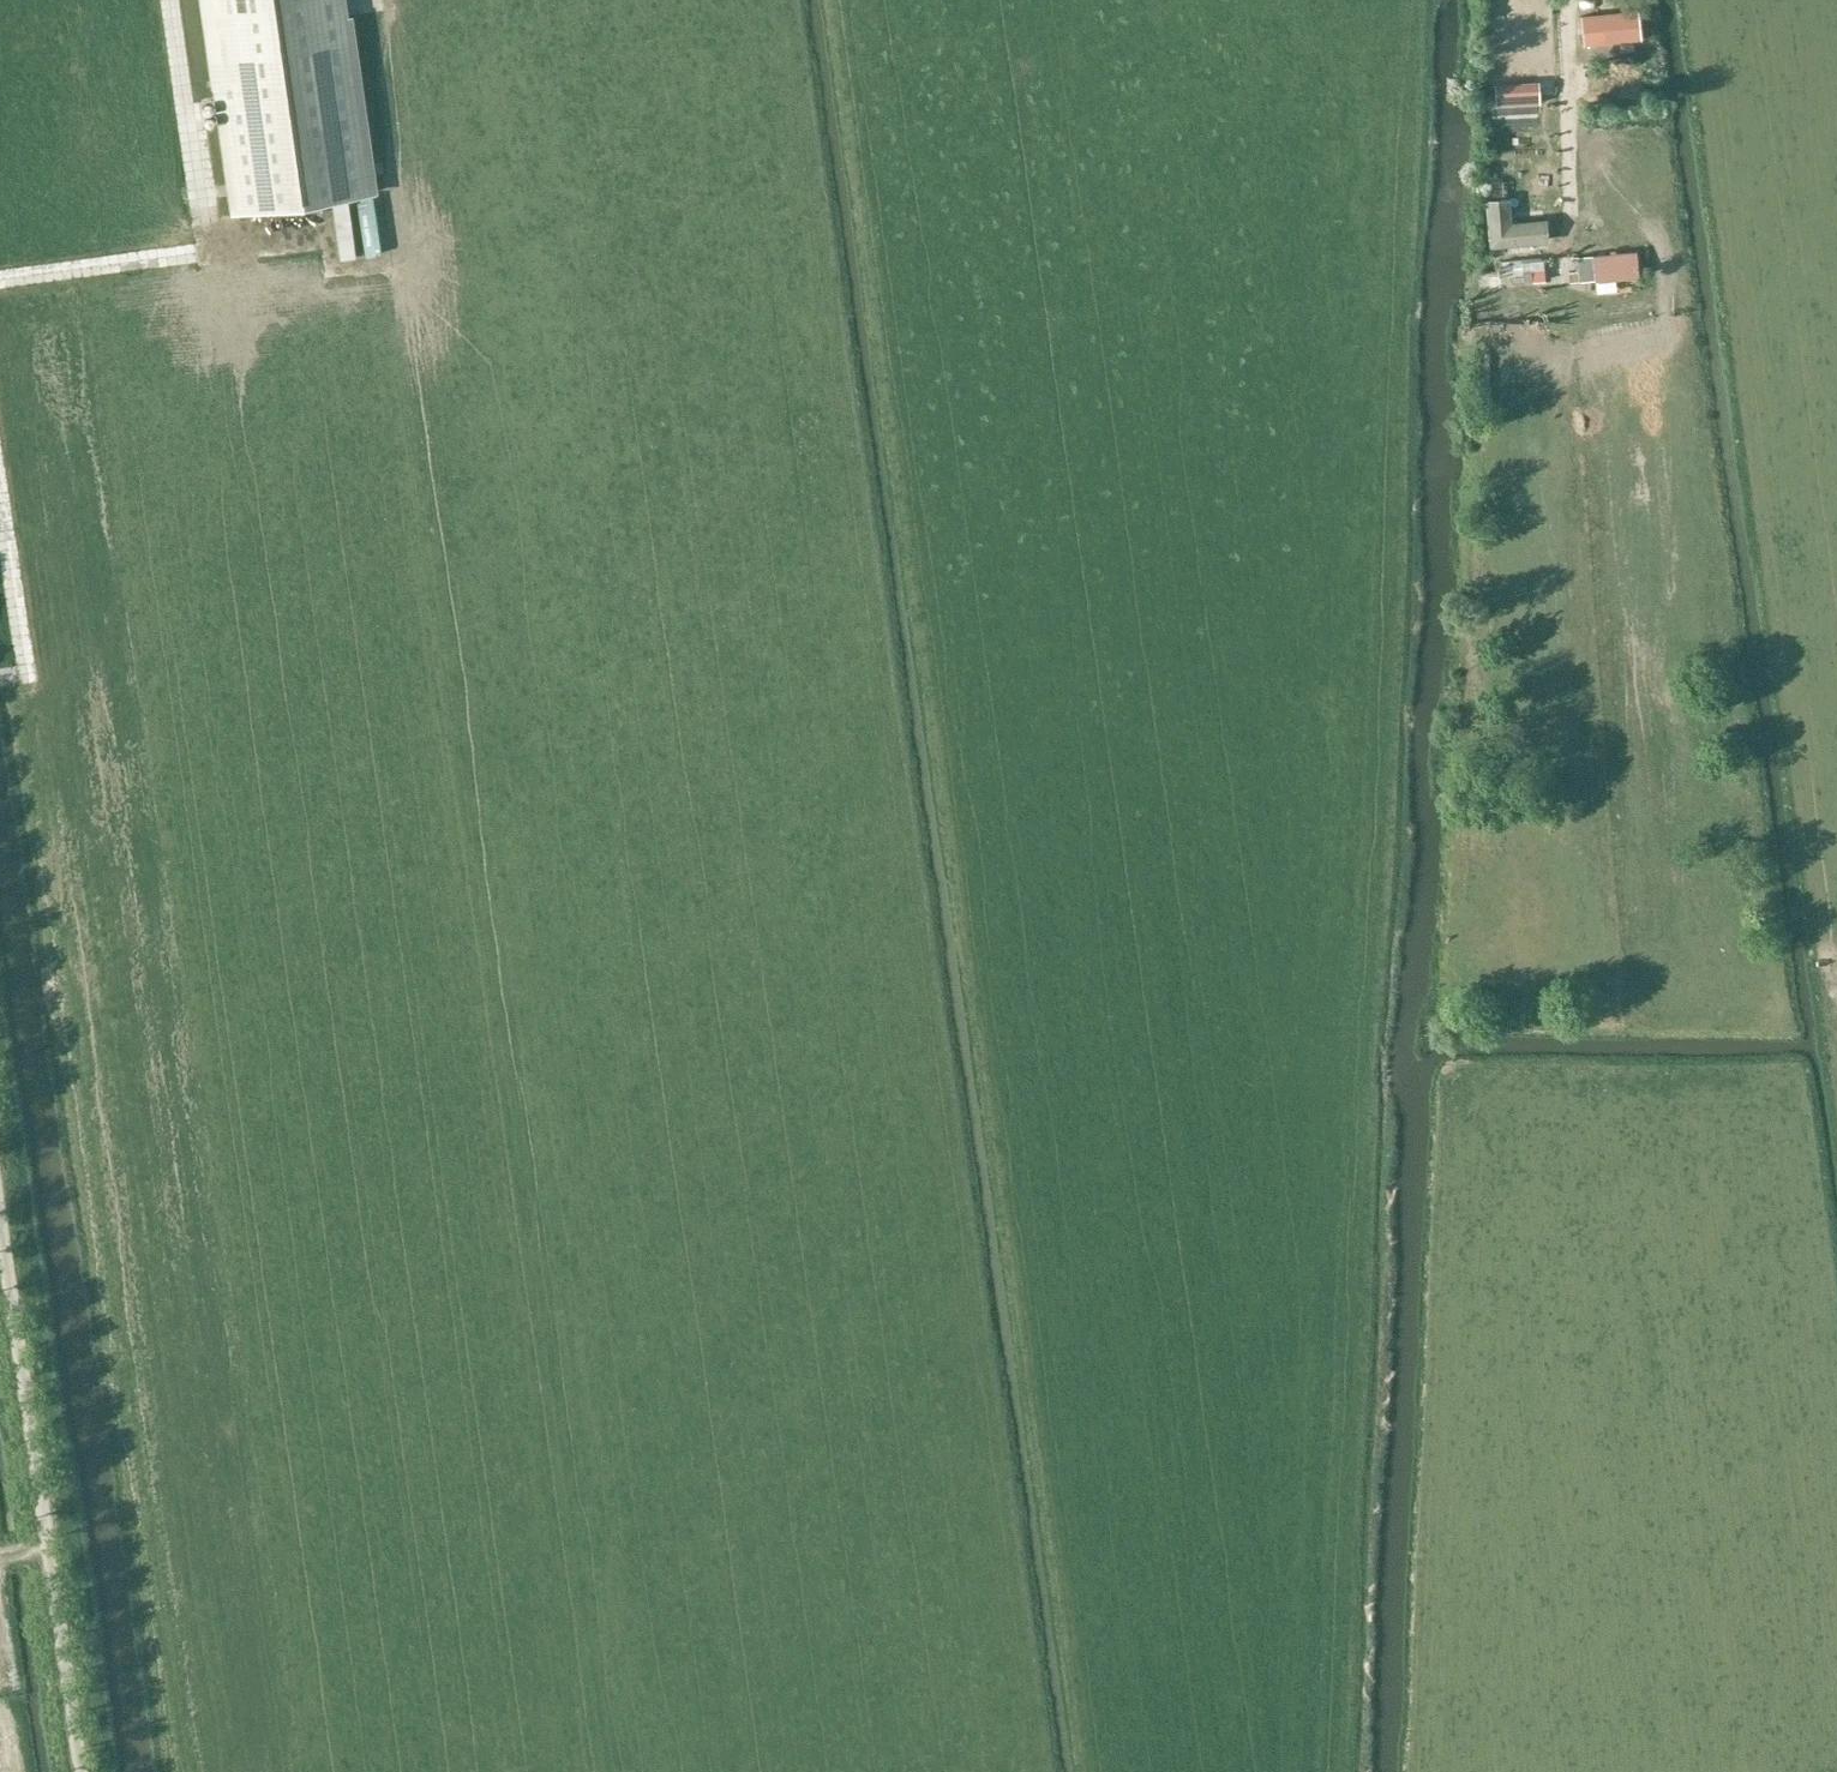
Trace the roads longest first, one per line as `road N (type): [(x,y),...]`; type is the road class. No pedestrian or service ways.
road 1 (unclassified): [(80,1771),(0,1224)]

